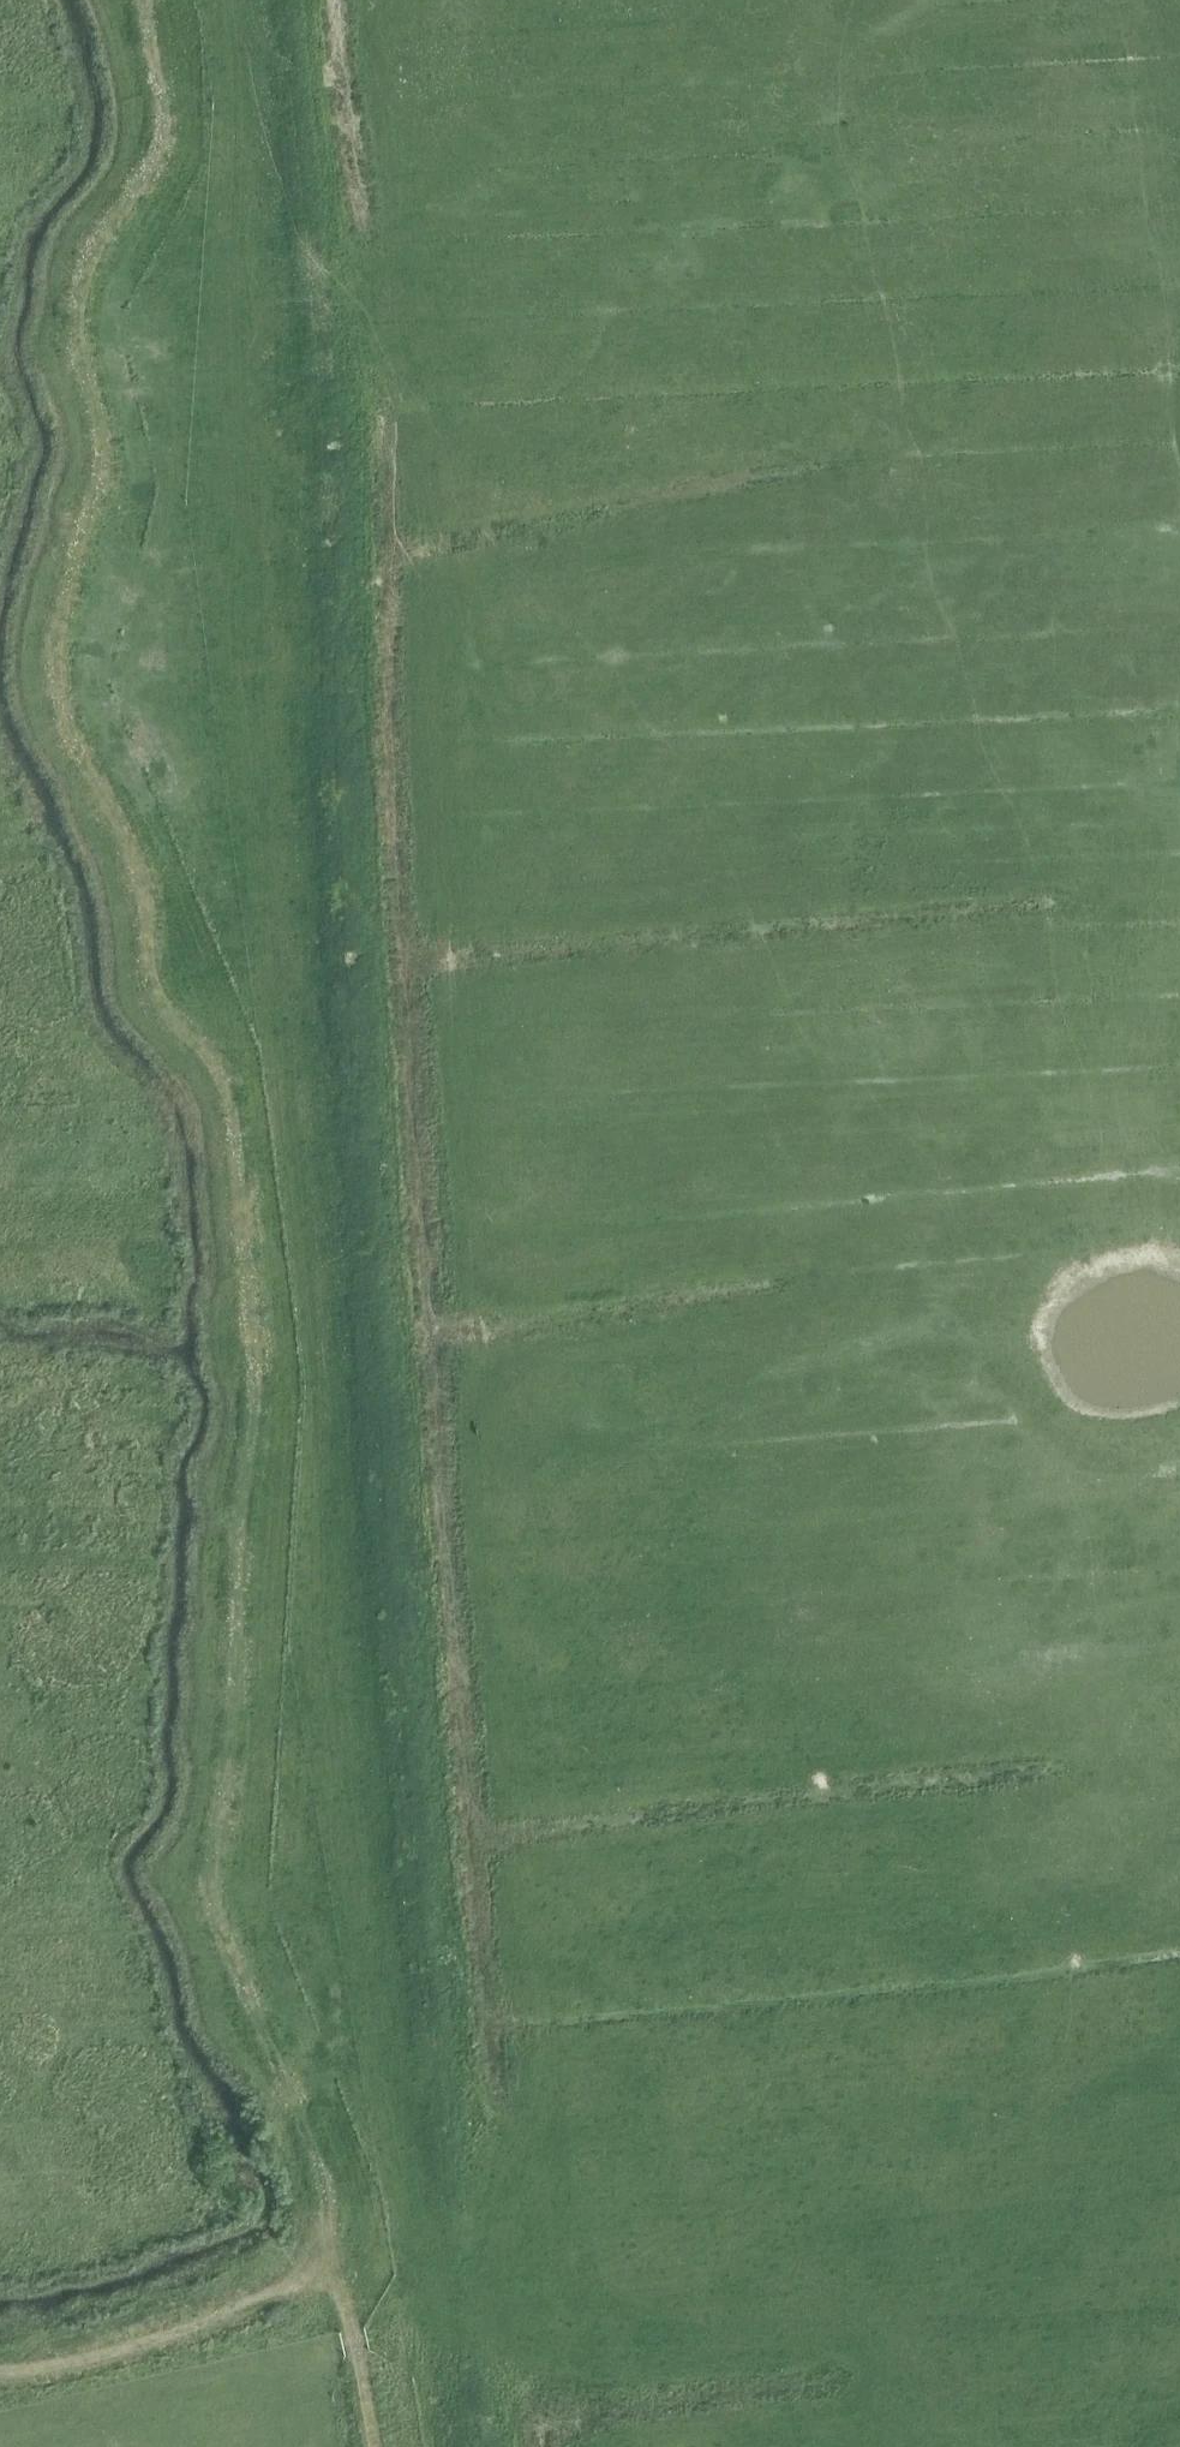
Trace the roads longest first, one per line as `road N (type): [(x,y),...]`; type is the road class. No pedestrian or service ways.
road 1 (track): [(322,2252),(356,2348),(370,2446)]

